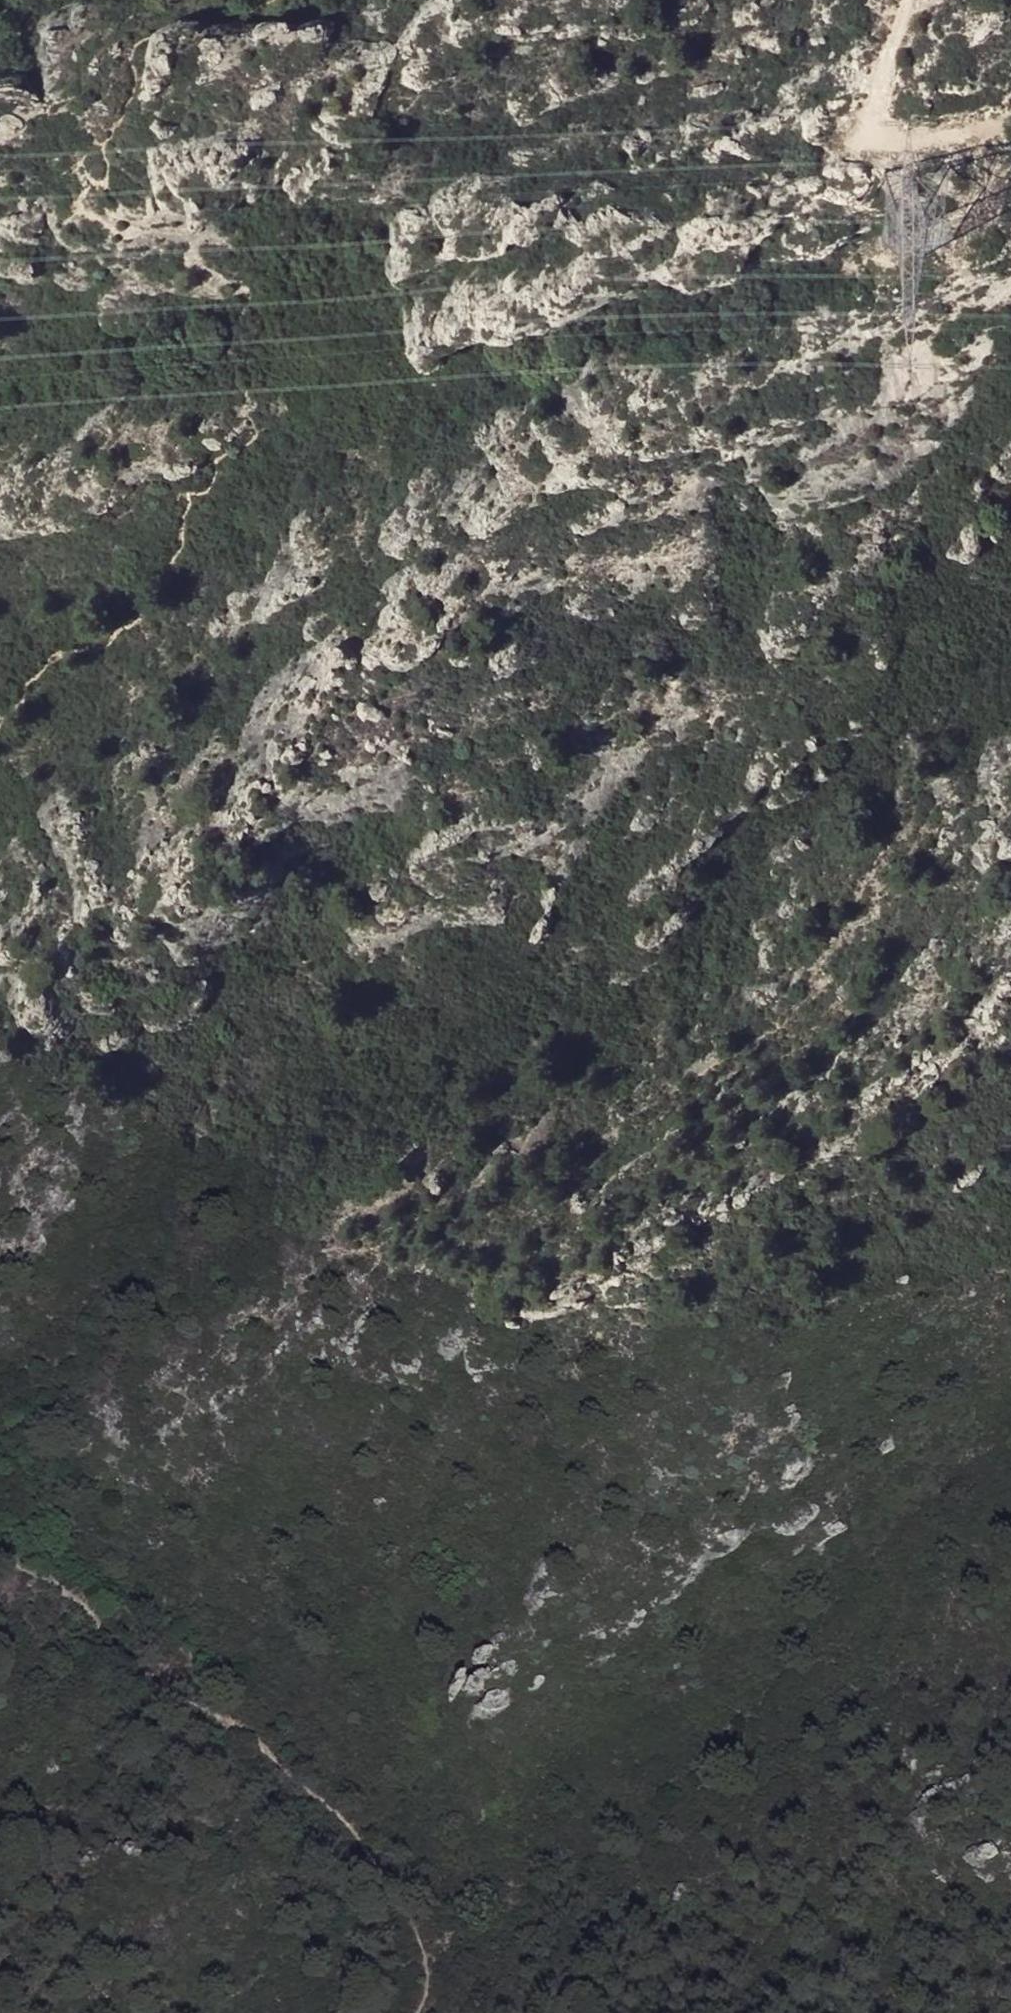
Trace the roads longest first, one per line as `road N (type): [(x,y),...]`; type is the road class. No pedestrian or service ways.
road 1 (track): [(909,0),(865,140),(997,130)]

